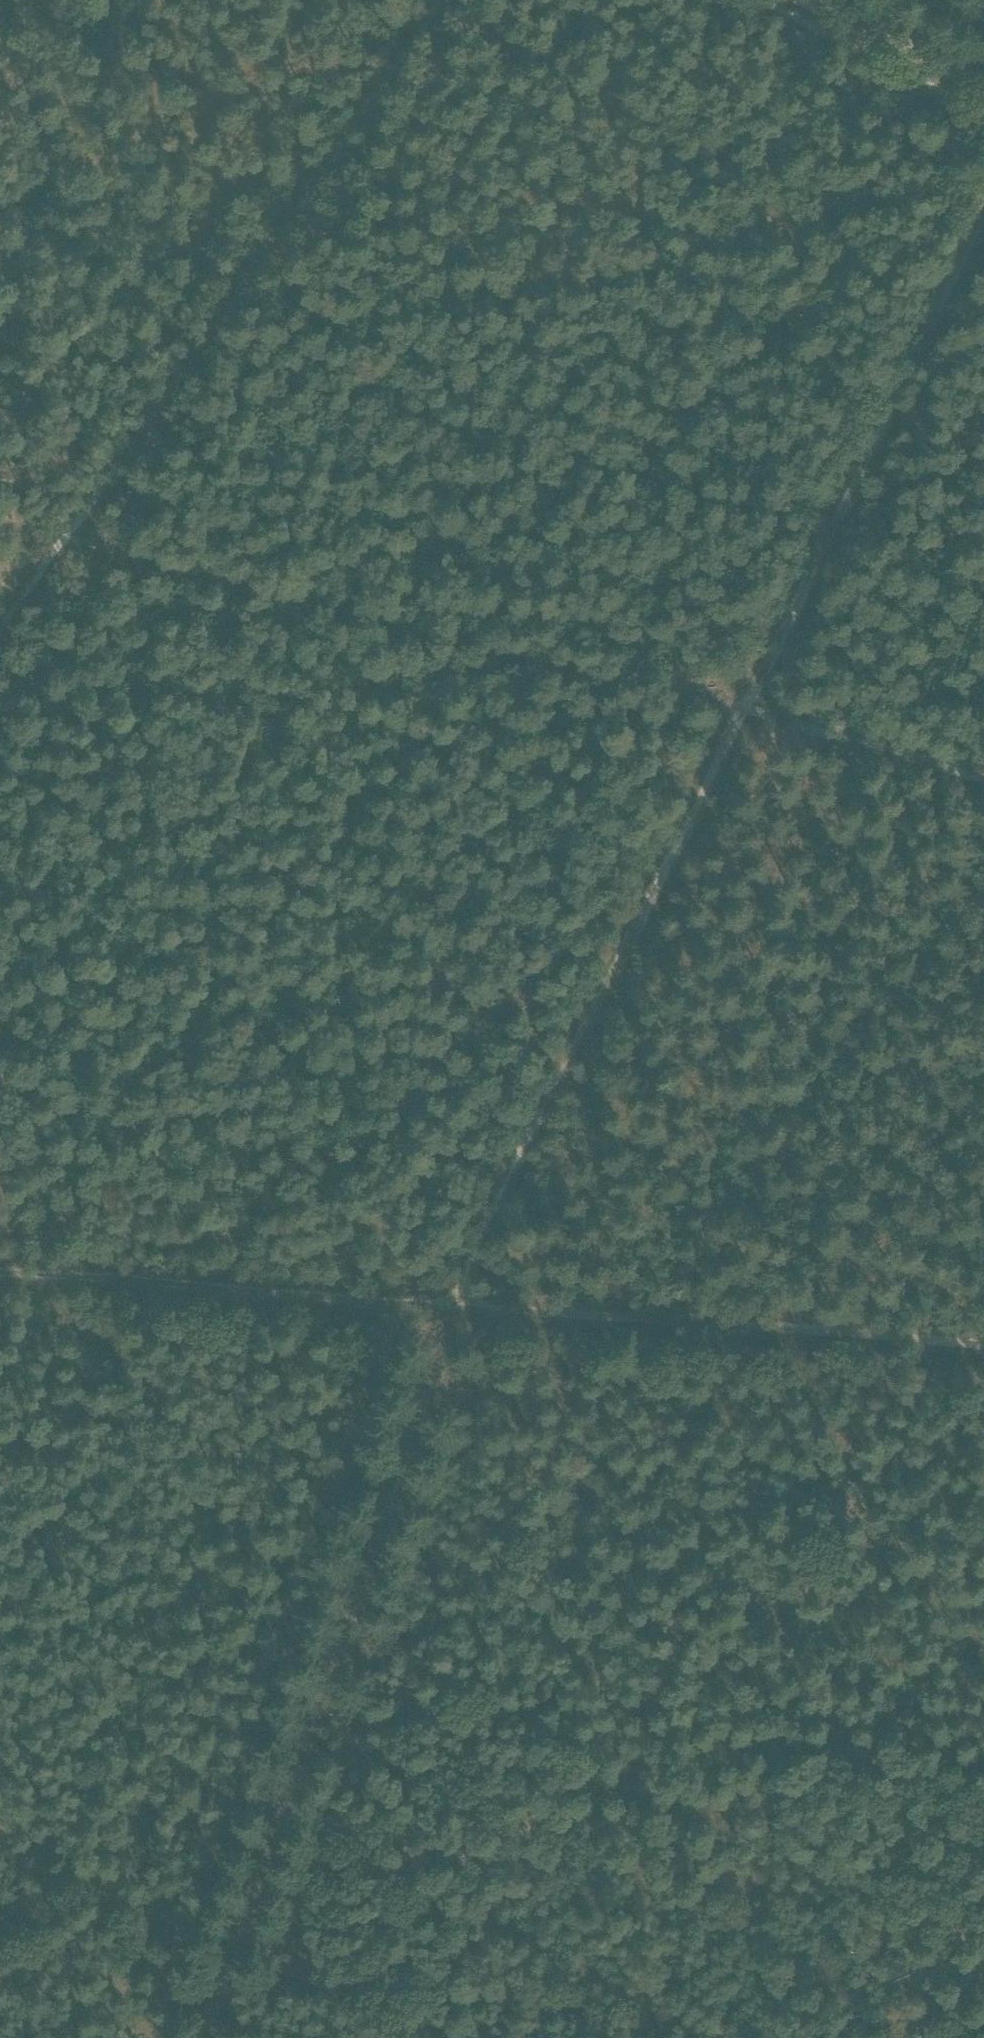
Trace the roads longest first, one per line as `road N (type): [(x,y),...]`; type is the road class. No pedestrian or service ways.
road 1 (track): [(214,2037),(478,1308)]
road 2 (track): [(46,538),(756,717)]
road 3 (track): [(478,1308),(756,717)]
road 4 (track): [(756,717),(983,231)]
road 5 (track): [(478,1308),(983,1345)]
road 6 (track): [(0,1274),(478,1308)]
road 7 (track): [(756,717),(983,783)]
road 8 (track): [(983,89),(805,0)]

